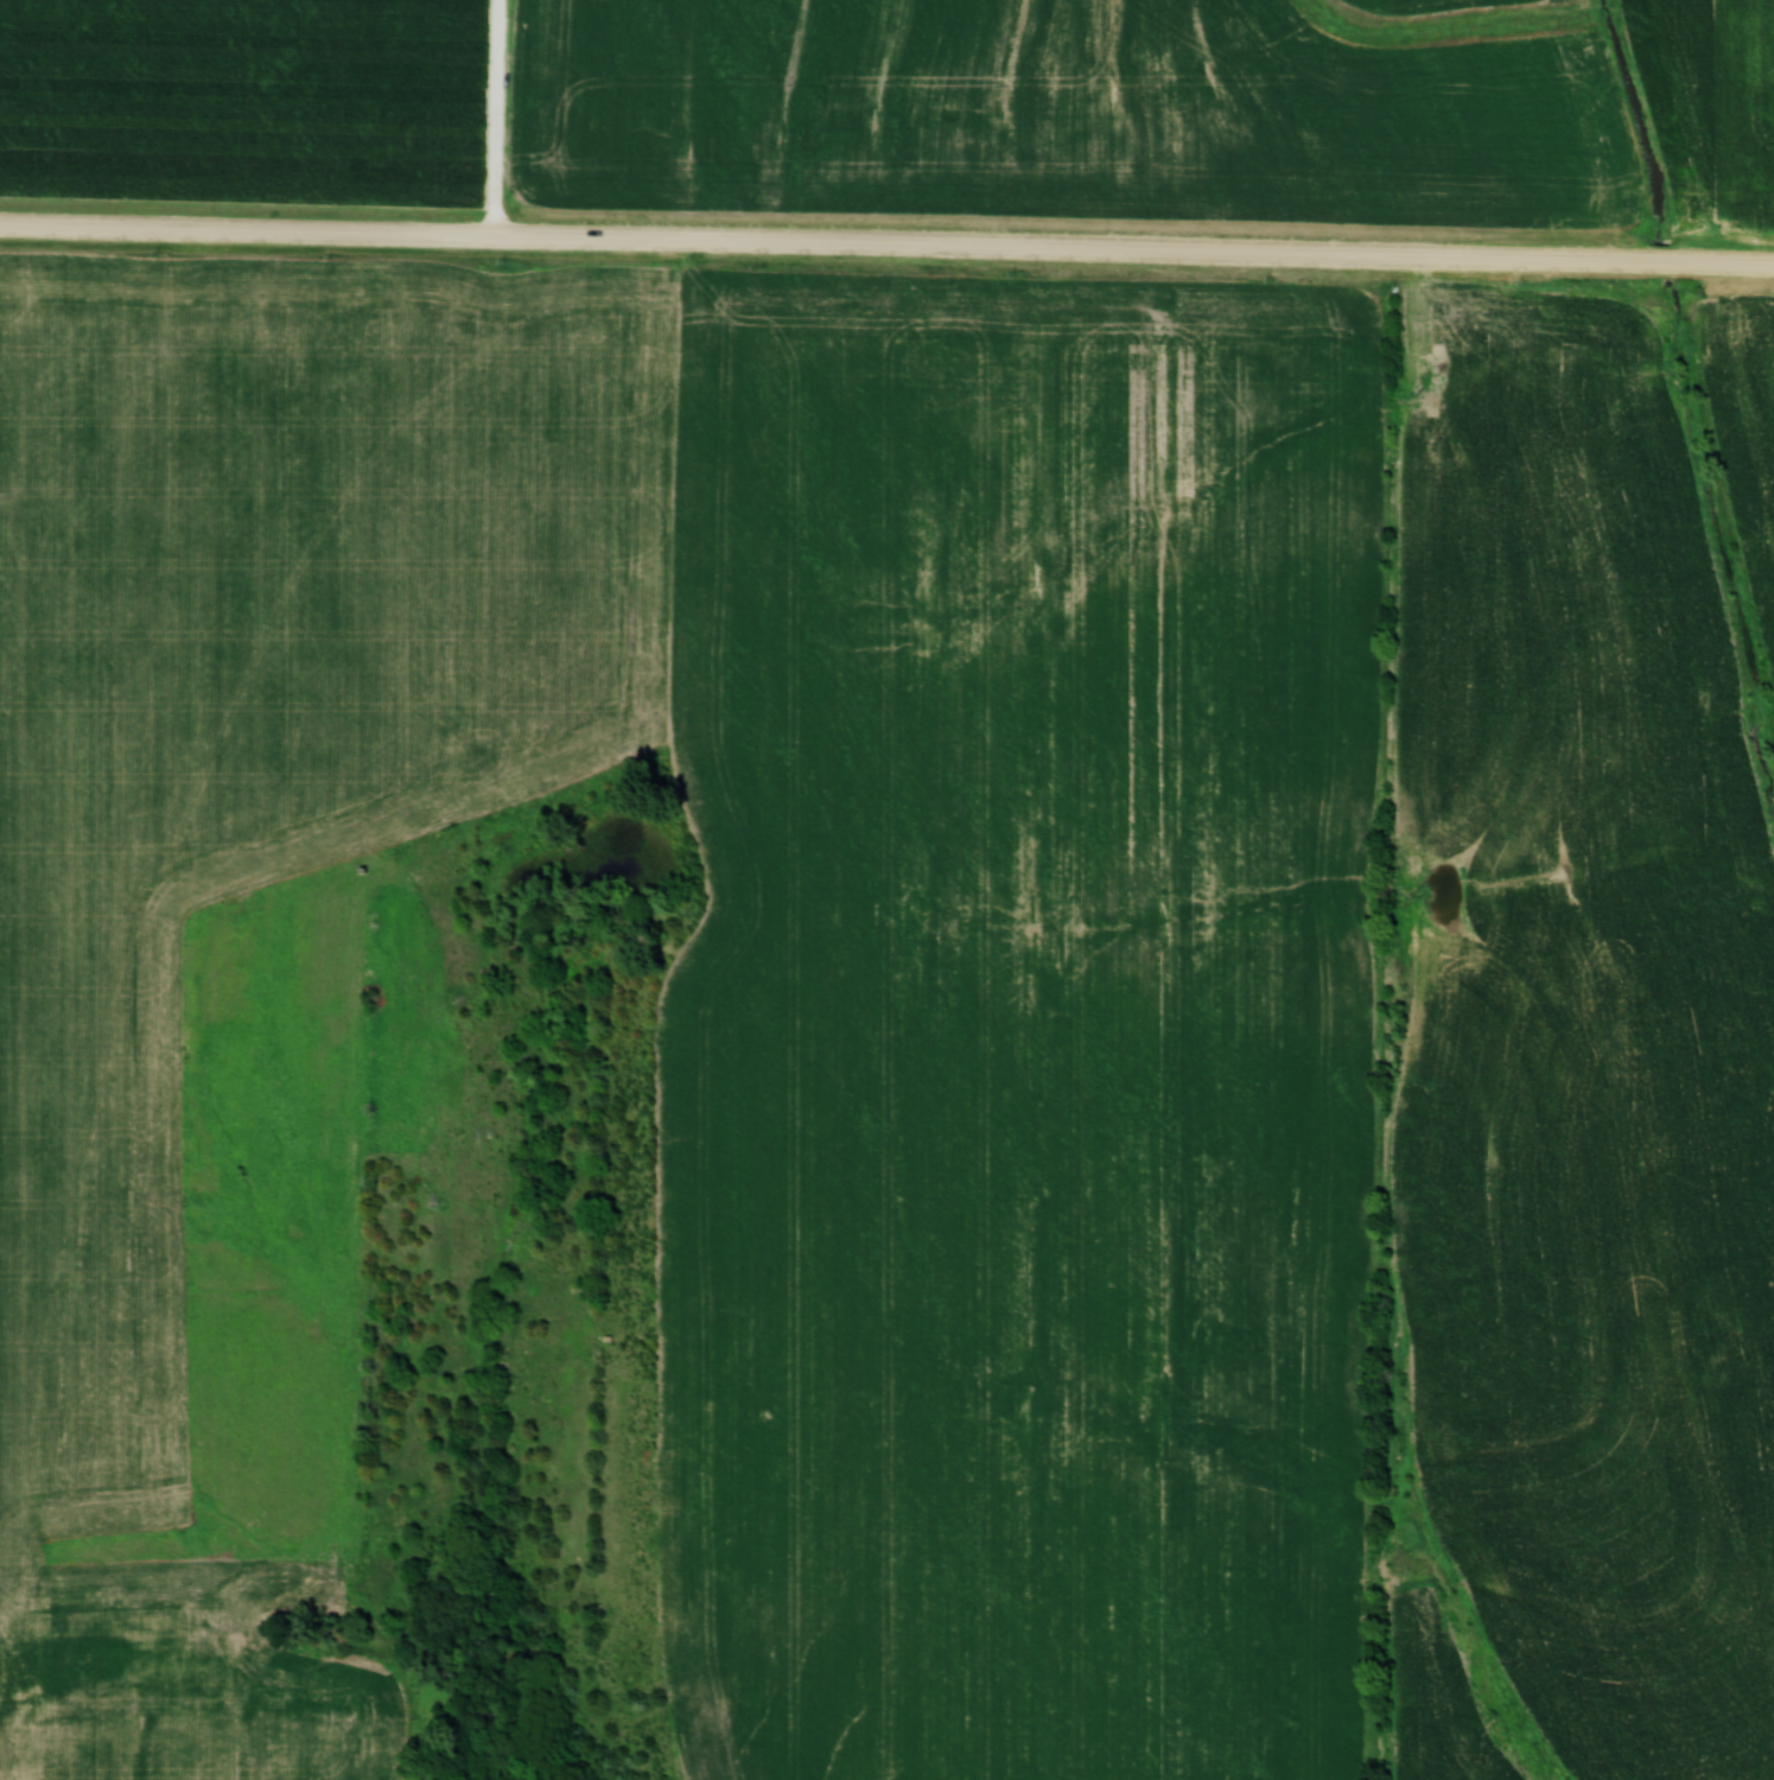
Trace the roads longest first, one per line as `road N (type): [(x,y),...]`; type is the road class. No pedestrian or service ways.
road 1 (tertiary): [(1773,266),(0,228)]

